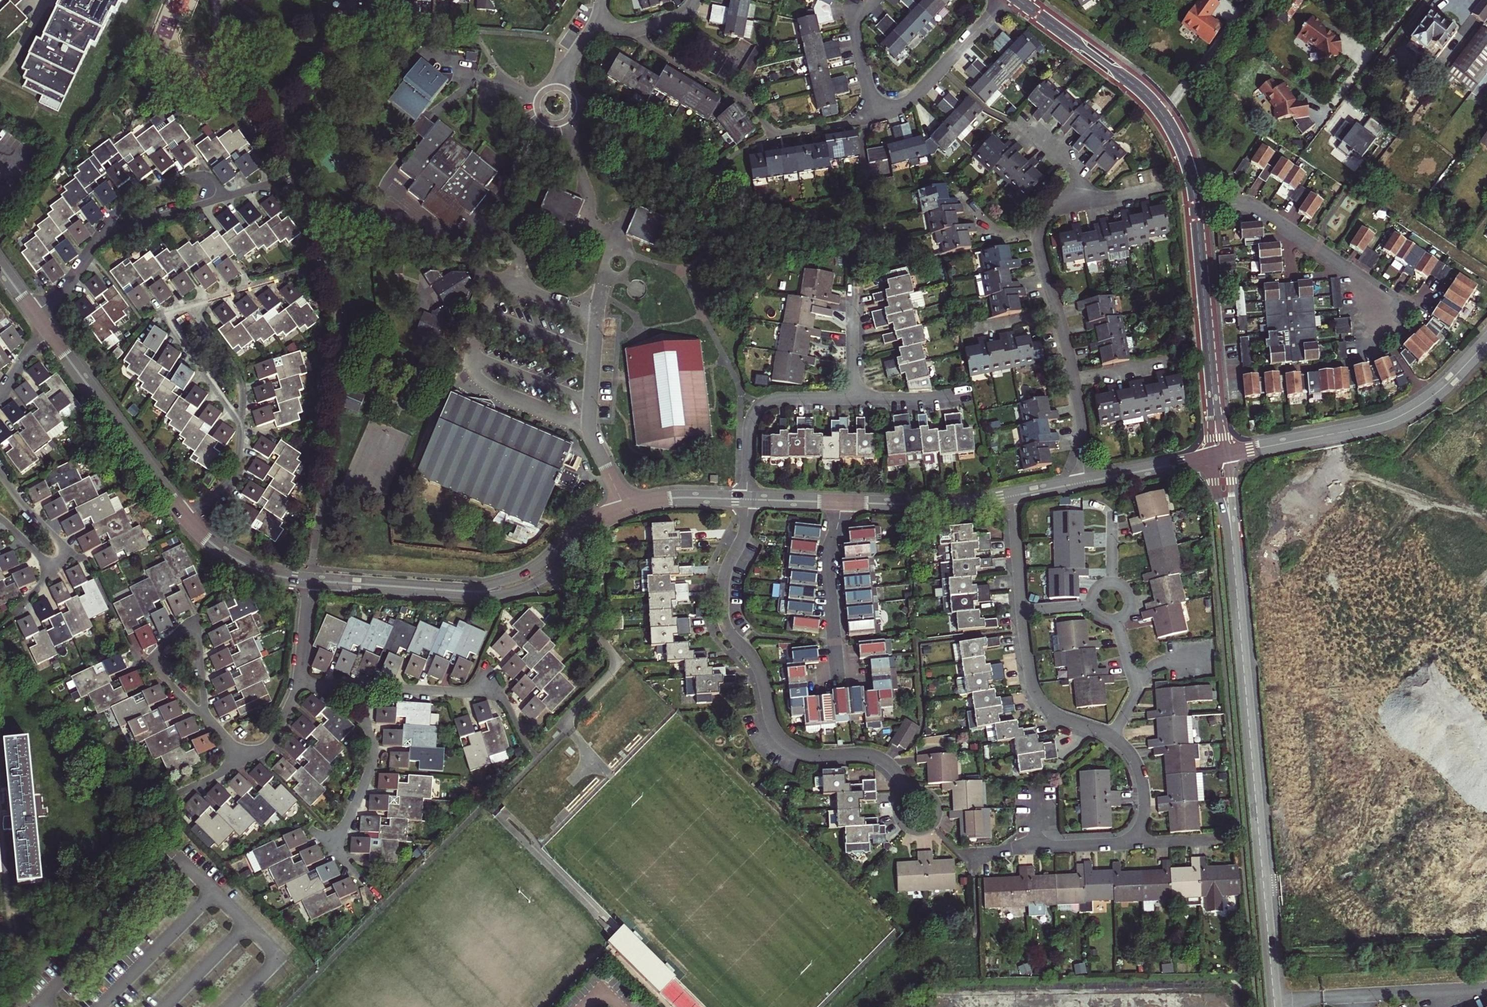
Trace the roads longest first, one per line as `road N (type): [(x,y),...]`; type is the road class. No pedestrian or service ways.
road 1 (tertiary): [(1219,456),(1275,1006)]
road 2 (residential): [(748,499),(722,611),(757,665),(771,728),(809,755),(883,760),(907,792)]
road 3 (tertiary): [(310,580),(505,587),(548,567),(596,522),(627,510)]
road 4 (tertiary): [(1486,342),(1441,389),(1397,417),(1219,456)]
road 5 (residential): [(1007,0),(916,94),(875,113),(852,21),(871,0)]
road 6 (tertiary): [(1020,0),(1155,106),(1187,163),(1196,211)]
road 7 (tertiary): [(1196,211),(1219,456)]
road 8 (residential): [(1196,211),(1246,208),(1277,220),(1359,279),(1379,332)]
road 9 (residential): [(627,510),(590,424),(602,284)]
road 10 (residential): [(357,688),(371,764),(339,849),(380,898)]
road 11 (tertiary): [(51,335),(185,519)]
road 12 (residential): [(357,688),(465,693),(491,682),(528,746)]
road 13 (residential): [(748,499),(750,435),(759,408),(782,398),(852,399)]
road 14 (residential): [(841,502),(829,558),(839,675)]
road 15 (residential): [(1023,610),(1038,697),(1059,716),(1113,736)]
road 16 (tertiary): [(841,502),(1012,496)]
road 17 (residential): [(192,306),(161,315),(241,424)]
road 18 (residential): [(205,717),(147,665),(186,628),(199,646)]
road 19 (residential): [(216,199),(216,184),(200,175),(134,196),(104,234)]
road 20 (tertiary): [(185,519),(241,562),(310,580)]
road 21 (tertiary): [(1085,482),(1219,456)]
road 22 (residential): [(241,424),(239,375),(192,306)]
road 23 (residential): [(1113,736),(1137,684),(1116,621)]
road 24 (tertiary): [(627,510),(665,498),(748,499)]
road 25 (residential): [(51,564),(64,558),(61,545),(0,473)]
road 26 (residential): [(907,792),(898,817),(923,829),(937,806),(928,792),(911,790)]

